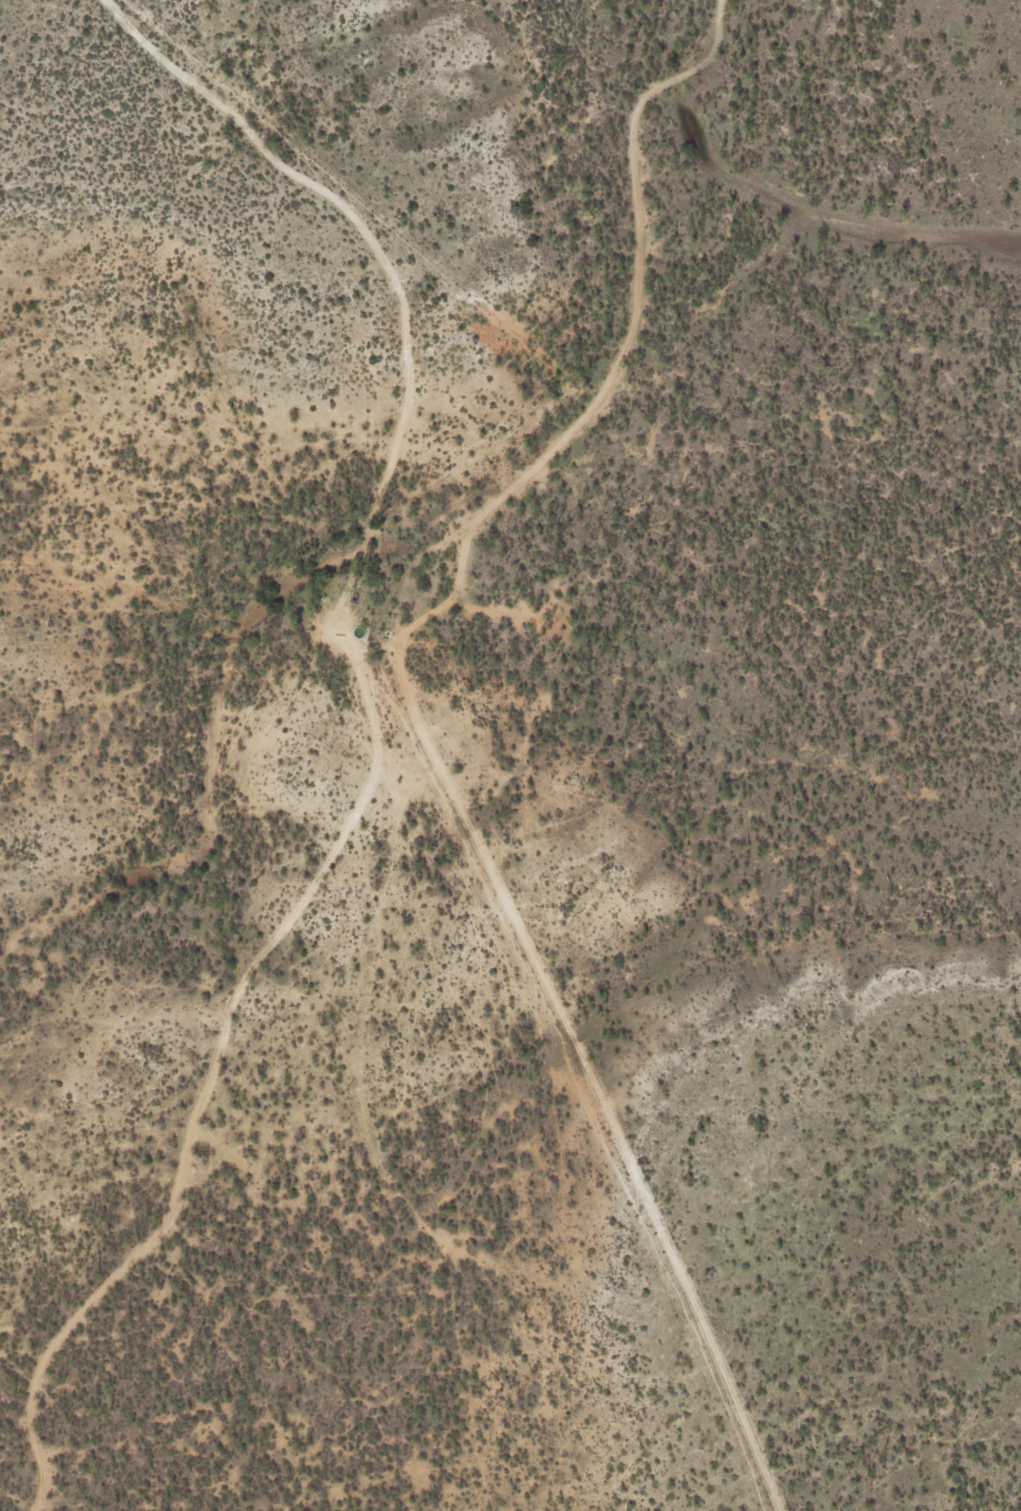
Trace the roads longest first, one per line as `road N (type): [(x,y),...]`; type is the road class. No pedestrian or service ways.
road 1 (track): [(777,1510),(558,1008),(465,818),(395,643),(355,647),(333,626),(410,388),(404,289),(334,195),(280,165),(105,0)]
road 2 (track): [(35,1510),(46,1481),(33,1408),(50,1346),(176,1213),(198,1116),(256,958),(289,925),(369,787),(377,751),(358,656),(395,643),(450,597),(477,522),(598,403),(627,341),(637,276),(633,127),(647,95),(713,59),(720,0)]

